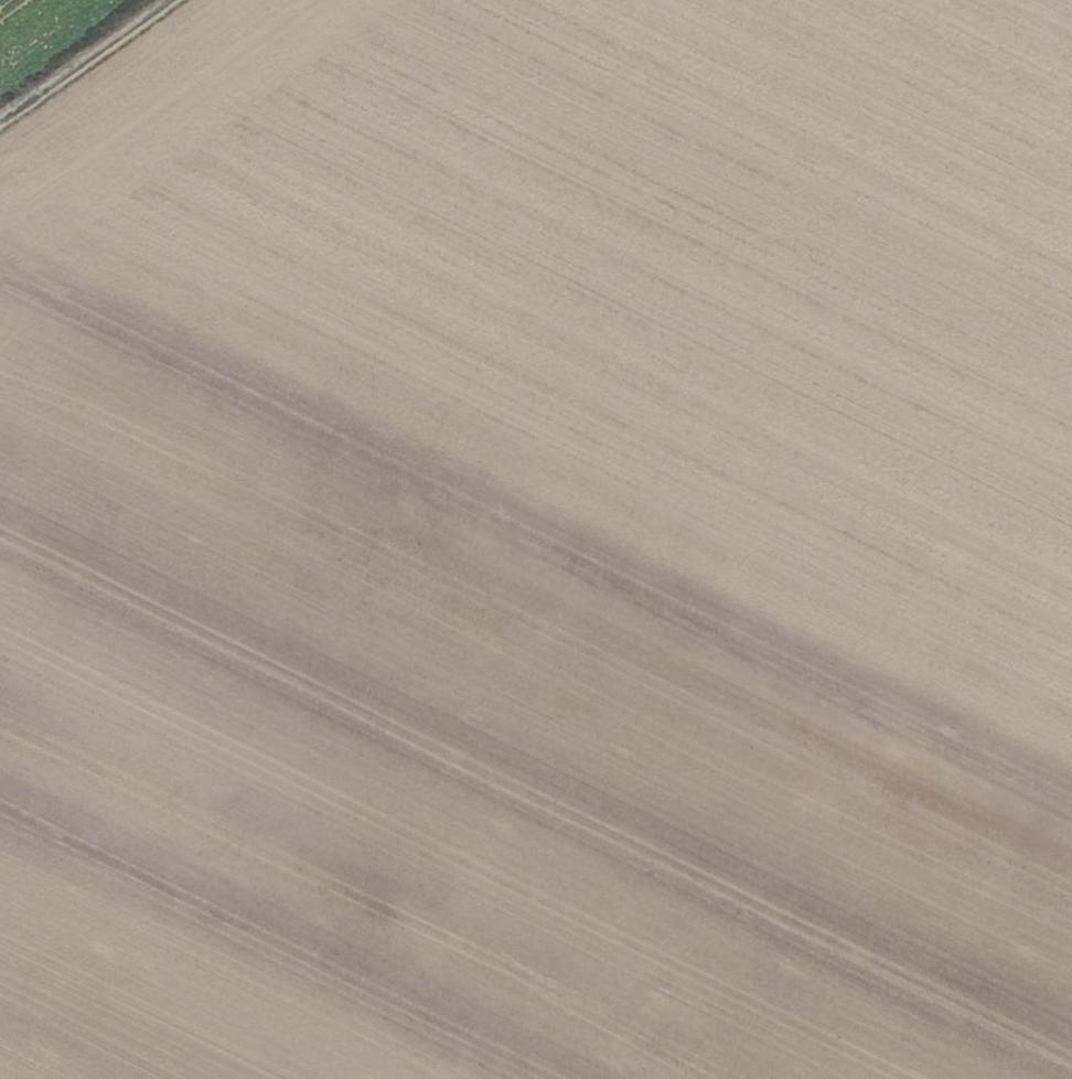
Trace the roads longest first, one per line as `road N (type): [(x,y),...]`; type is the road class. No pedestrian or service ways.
road 1 (track): [(0,108),(149,0)]

